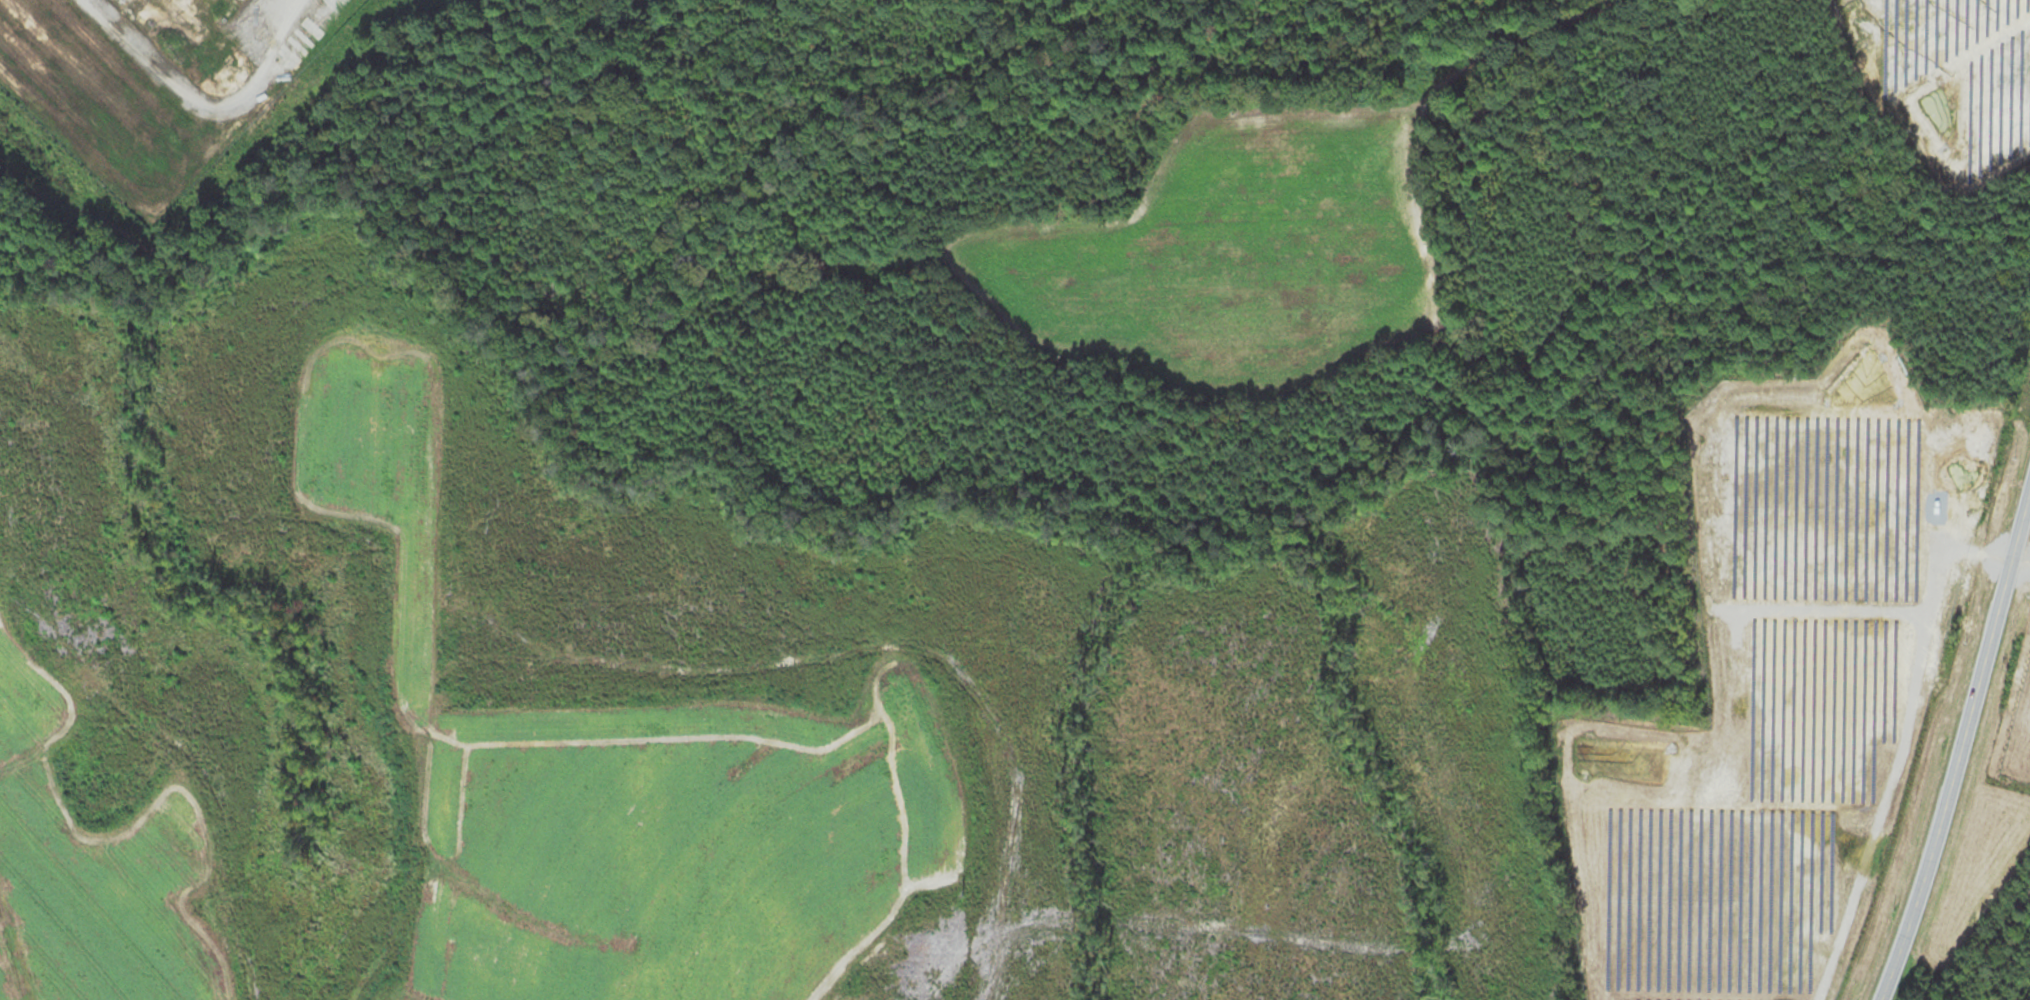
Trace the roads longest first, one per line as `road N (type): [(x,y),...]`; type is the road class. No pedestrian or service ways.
road 1 (primary): [(1885,999),(2029,502)]

